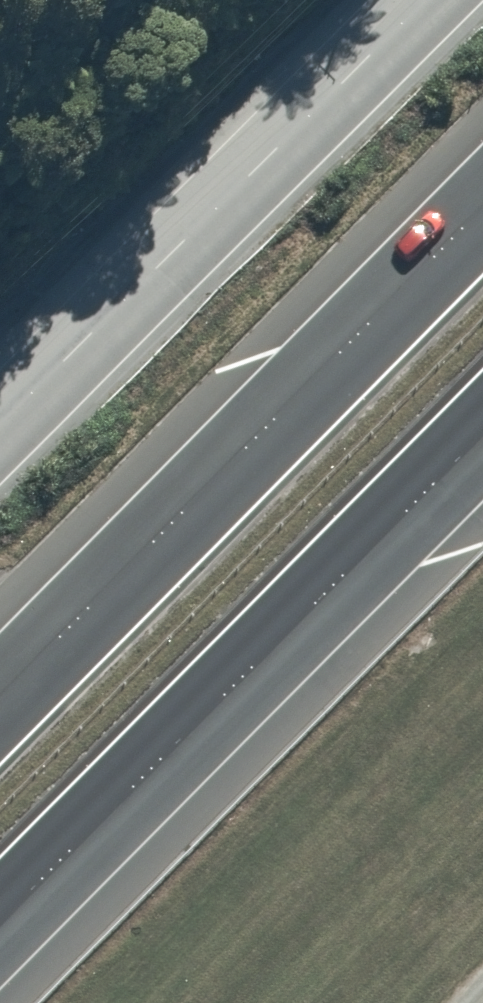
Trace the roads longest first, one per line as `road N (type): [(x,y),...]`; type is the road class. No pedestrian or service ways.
road 1 (trunk): [(0,700),(482,210)]
road 2 (trunk): [(482,435),(0,924)]
road 3 (unclassified): [(0,429),(437,0)]

